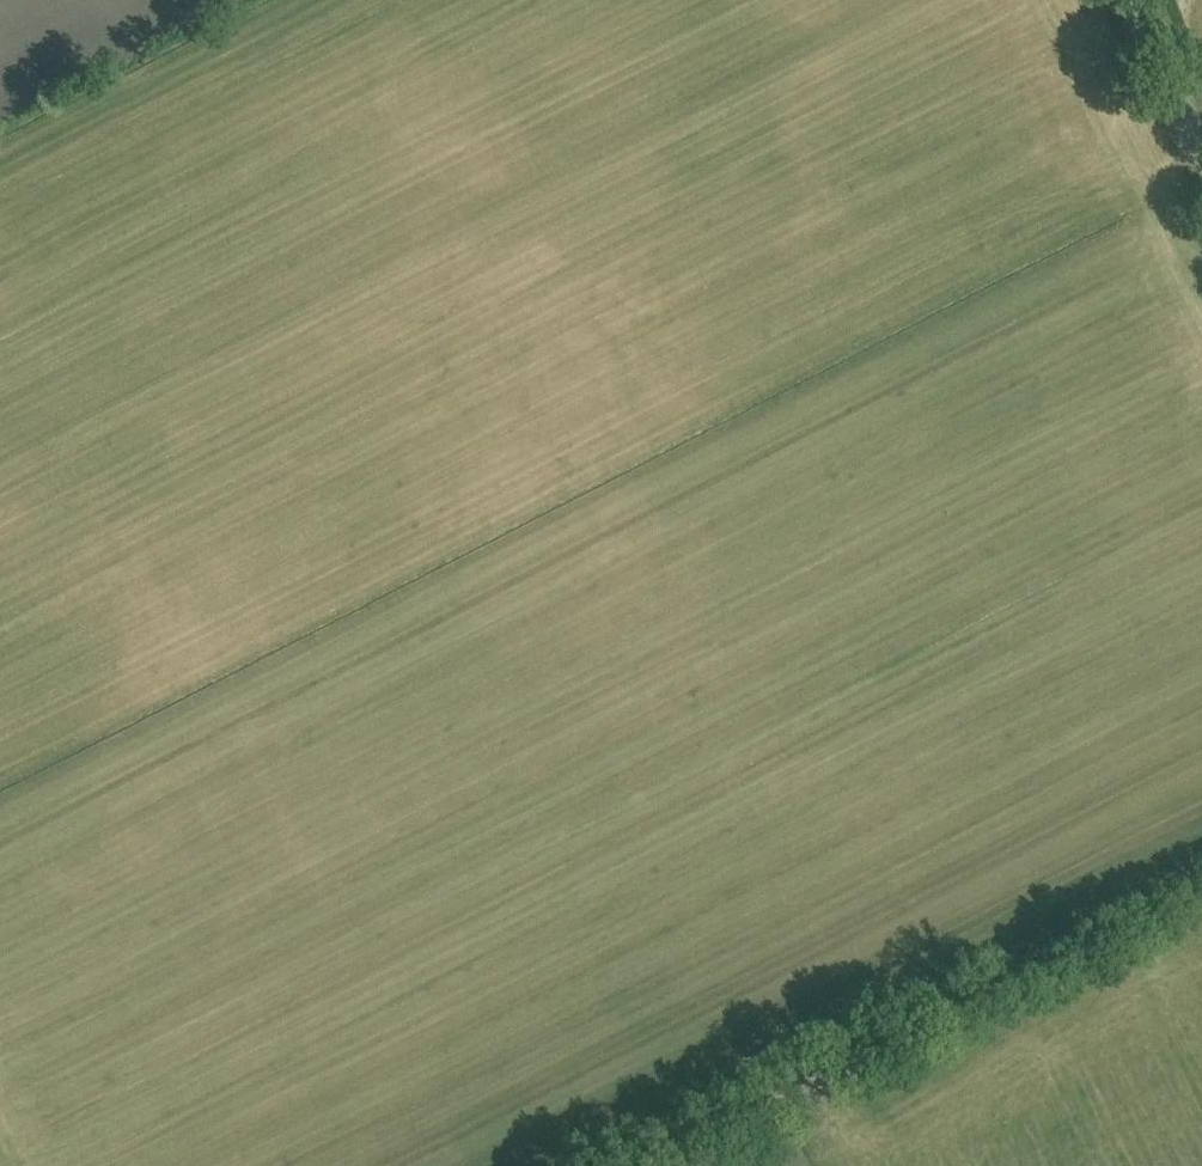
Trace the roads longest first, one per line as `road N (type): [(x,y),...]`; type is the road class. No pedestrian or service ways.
road 1 (track): [(661,1165),(1201,886)]
road 2 (unclassified): [(1201,148),(1131,0)]

